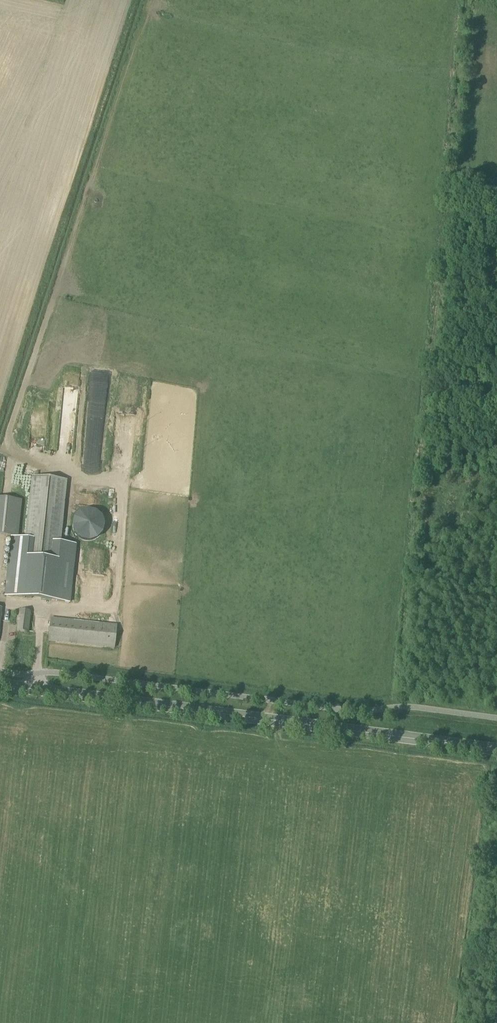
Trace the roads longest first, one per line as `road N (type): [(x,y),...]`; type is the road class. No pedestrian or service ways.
road 1 (secondary): [(0,687),(496,752)]

